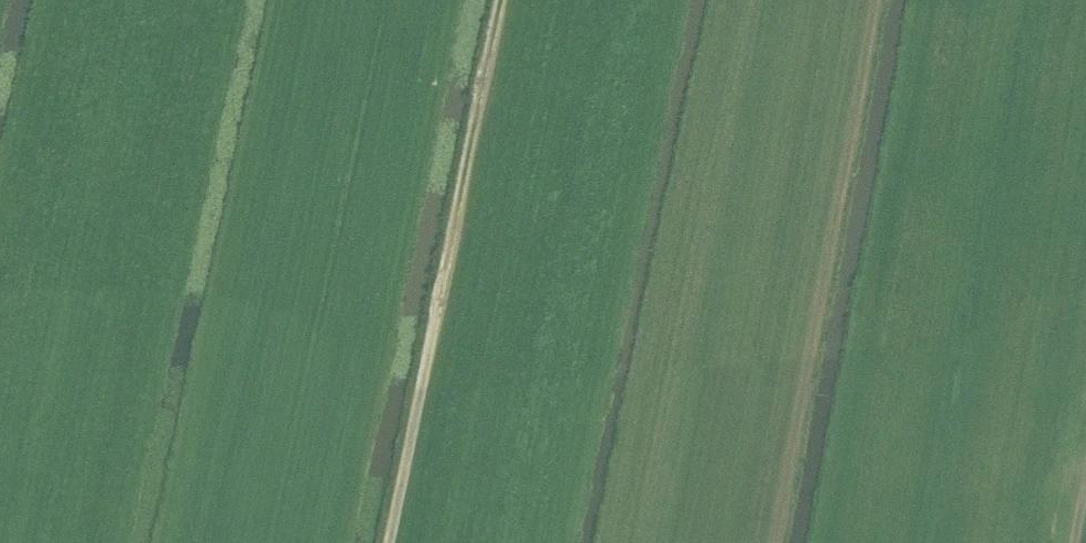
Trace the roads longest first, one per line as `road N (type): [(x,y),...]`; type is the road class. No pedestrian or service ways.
road 1 (track): [(392,542),(512,0)]

